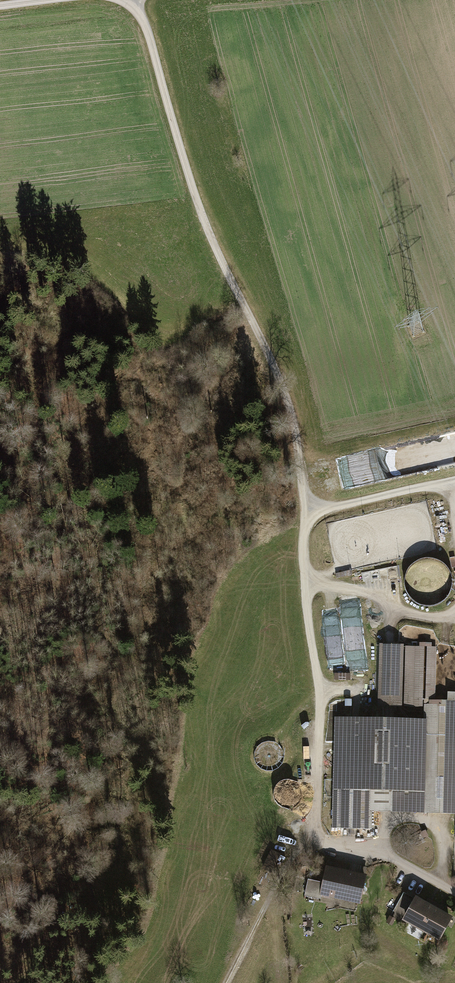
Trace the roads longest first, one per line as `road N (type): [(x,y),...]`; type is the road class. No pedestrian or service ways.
road 1 (track): [(128,2),(148,33),(207,230),(277,373),(316,514)]
road 2 (track): [(318,823),(320,711),(305,526),(324,510),(454,481)]
road 3 (track): [(226,982),(302,847),(319,839)]
road 4 (track): [(454,613),(420,616),(363,592),(305,584)]
road 5 (track): [(375,850),(389,826),(405,818),(434,823),(443,839),(438,883)]

